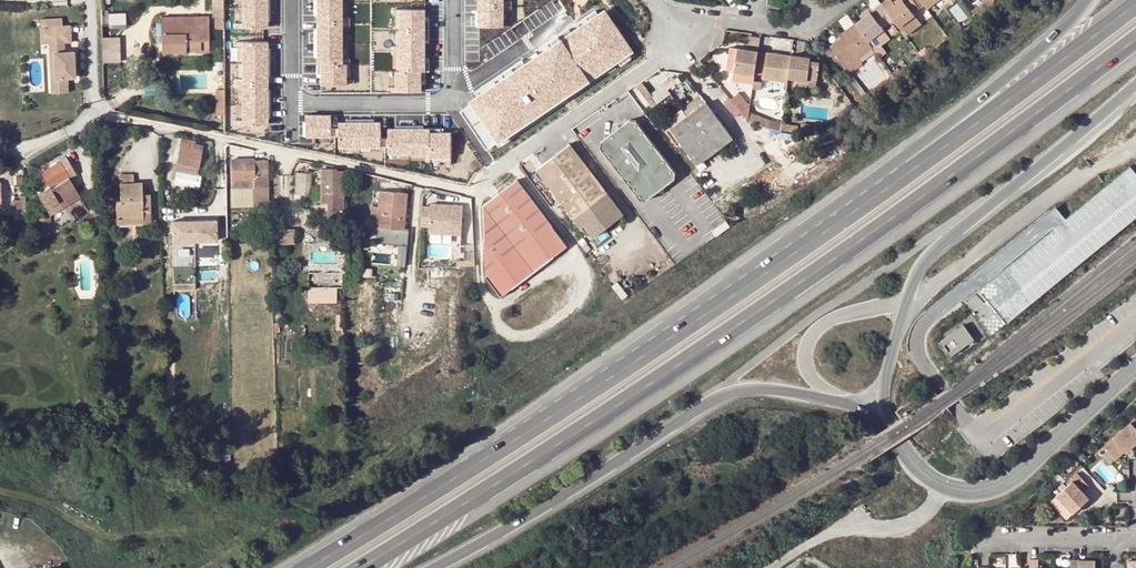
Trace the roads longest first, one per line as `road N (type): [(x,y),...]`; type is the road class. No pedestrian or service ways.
road 1 (trunk): [(370,567),(473,508),(944,191),(1135,45)]
road 2 (residential): [(688,22),(669,48),(469,191),(97,112)]
road 3 (trunk): [(764,280),(324,567)]
road 4 (trunk): [(1135,16),(1004,119),(764,280)]
road 5 (trunk): [(433,567),(716,402),(755,390),(835,401)]
road 6 (trunk): [(1093,0),(1050,44),(764,280)]
road 7 (secondary): [(1135,368),(1043,454),(999,489),(980,492),(926,476),(876,403)]
road 8 (trunk): [(909,300),(923,264),(1135,83)]
road 9 (secondary): [(909,300),(839,318),(814,333),(806,356),(810,377),(835,401)]
road 10 (residential): [(1125,547),(992,546)]
road 11 (residential): [(688,22),(810,31)]

